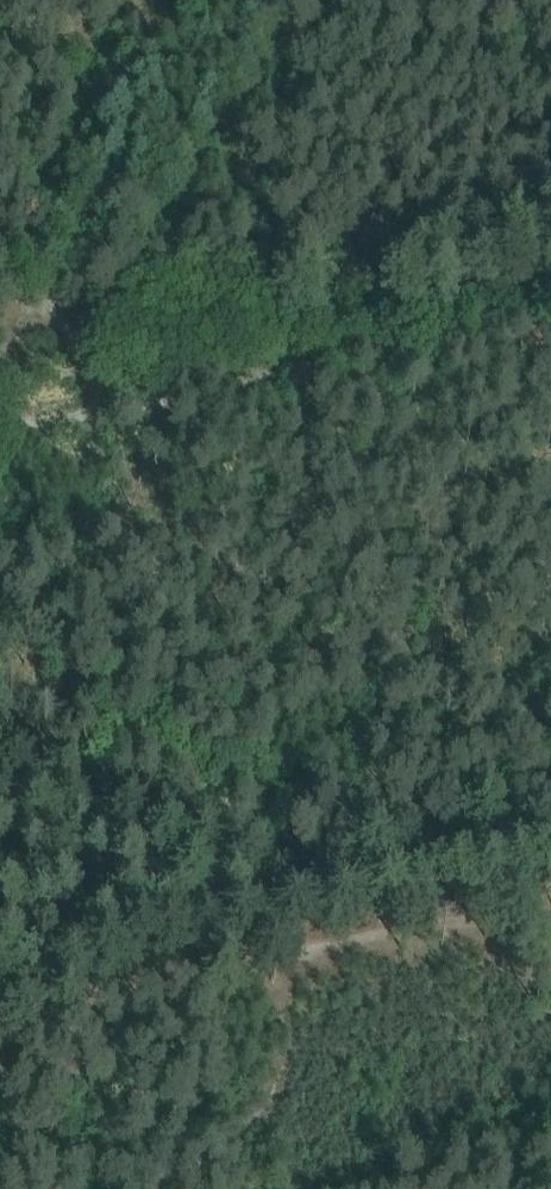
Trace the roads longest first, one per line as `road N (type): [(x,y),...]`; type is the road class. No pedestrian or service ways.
road 1 (track): [(0,1012),(550,906)]

